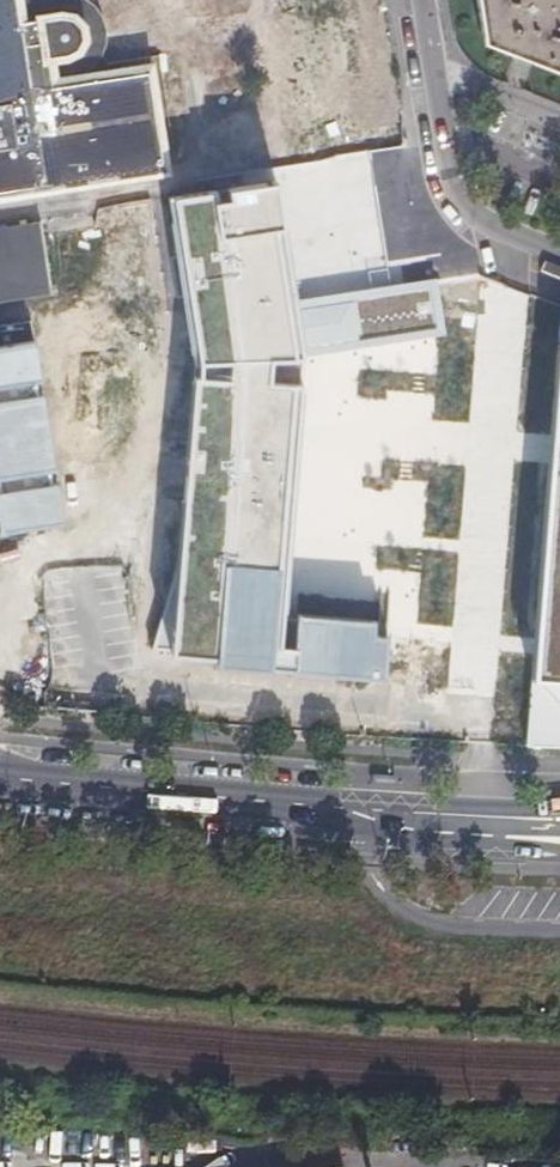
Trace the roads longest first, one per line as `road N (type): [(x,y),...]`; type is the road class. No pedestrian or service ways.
road 1 (secondary): [(559,818),(343,812),(0,780)]
road 2 (residential): [(427,0),(469,203),(495,227),(559,251)]

